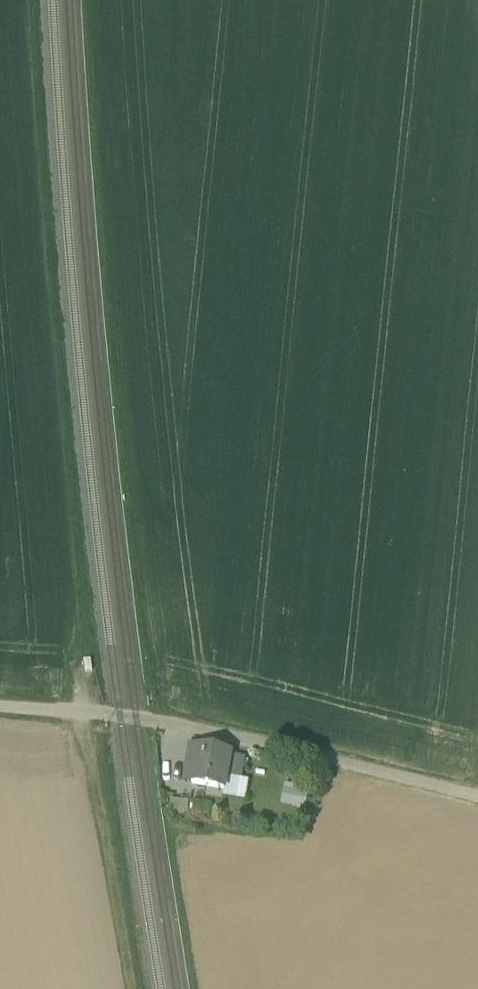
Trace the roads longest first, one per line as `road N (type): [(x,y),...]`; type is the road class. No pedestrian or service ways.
road 1 (unclassified): [(0,706),(136,719),(477,799)]
road 2 (track): [(91,713),(141,988)]

